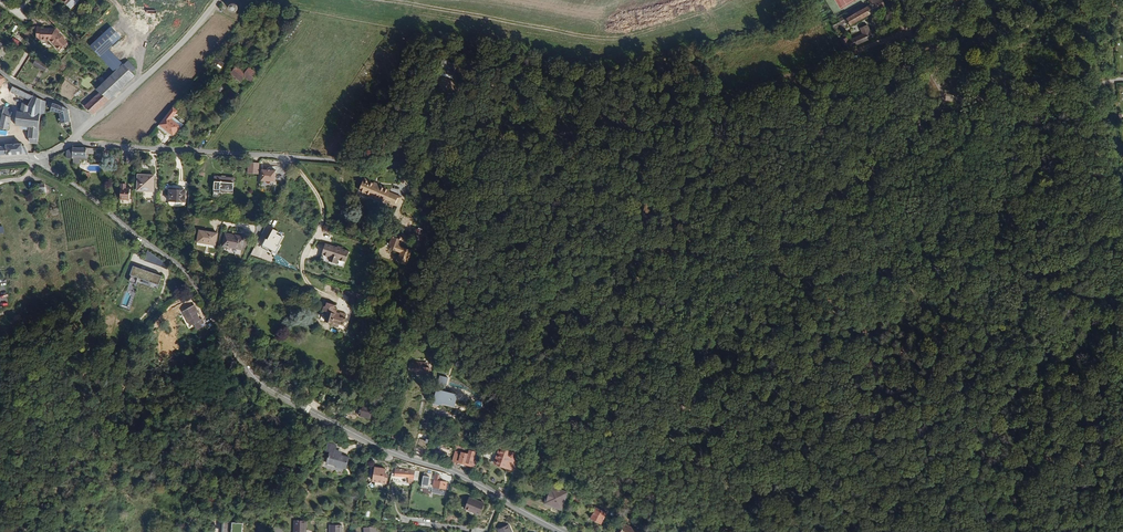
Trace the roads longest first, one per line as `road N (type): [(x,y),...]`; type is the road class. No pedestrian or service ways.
road 1 (unclassified): [(1117,79),(1031,104),(480,141),(410,162),(296,157)]
road 2 (unclassified): [(562,531),(269,390),(190,279),(36,161)]
road 3 (track): [(1060,0),(637,383)]
road 4 (track): [(645,127),(850,54),(965,0)]
road 5 (track): [(637,383),(919,531)]
road 6 (track): [(440,150),(637,383)]
road 7 (track): [(266,230),(242,277),(234,318),(272,367),(318,400),(318,418)]
road 8 (unclassified): [(290,157),(69,144)]
road 9 (tertiary): [(217,0),(185,39),(86,128)]
road 10 (residential): [(296,157),(324,217),(304,273),(320,293),(348,302)]

